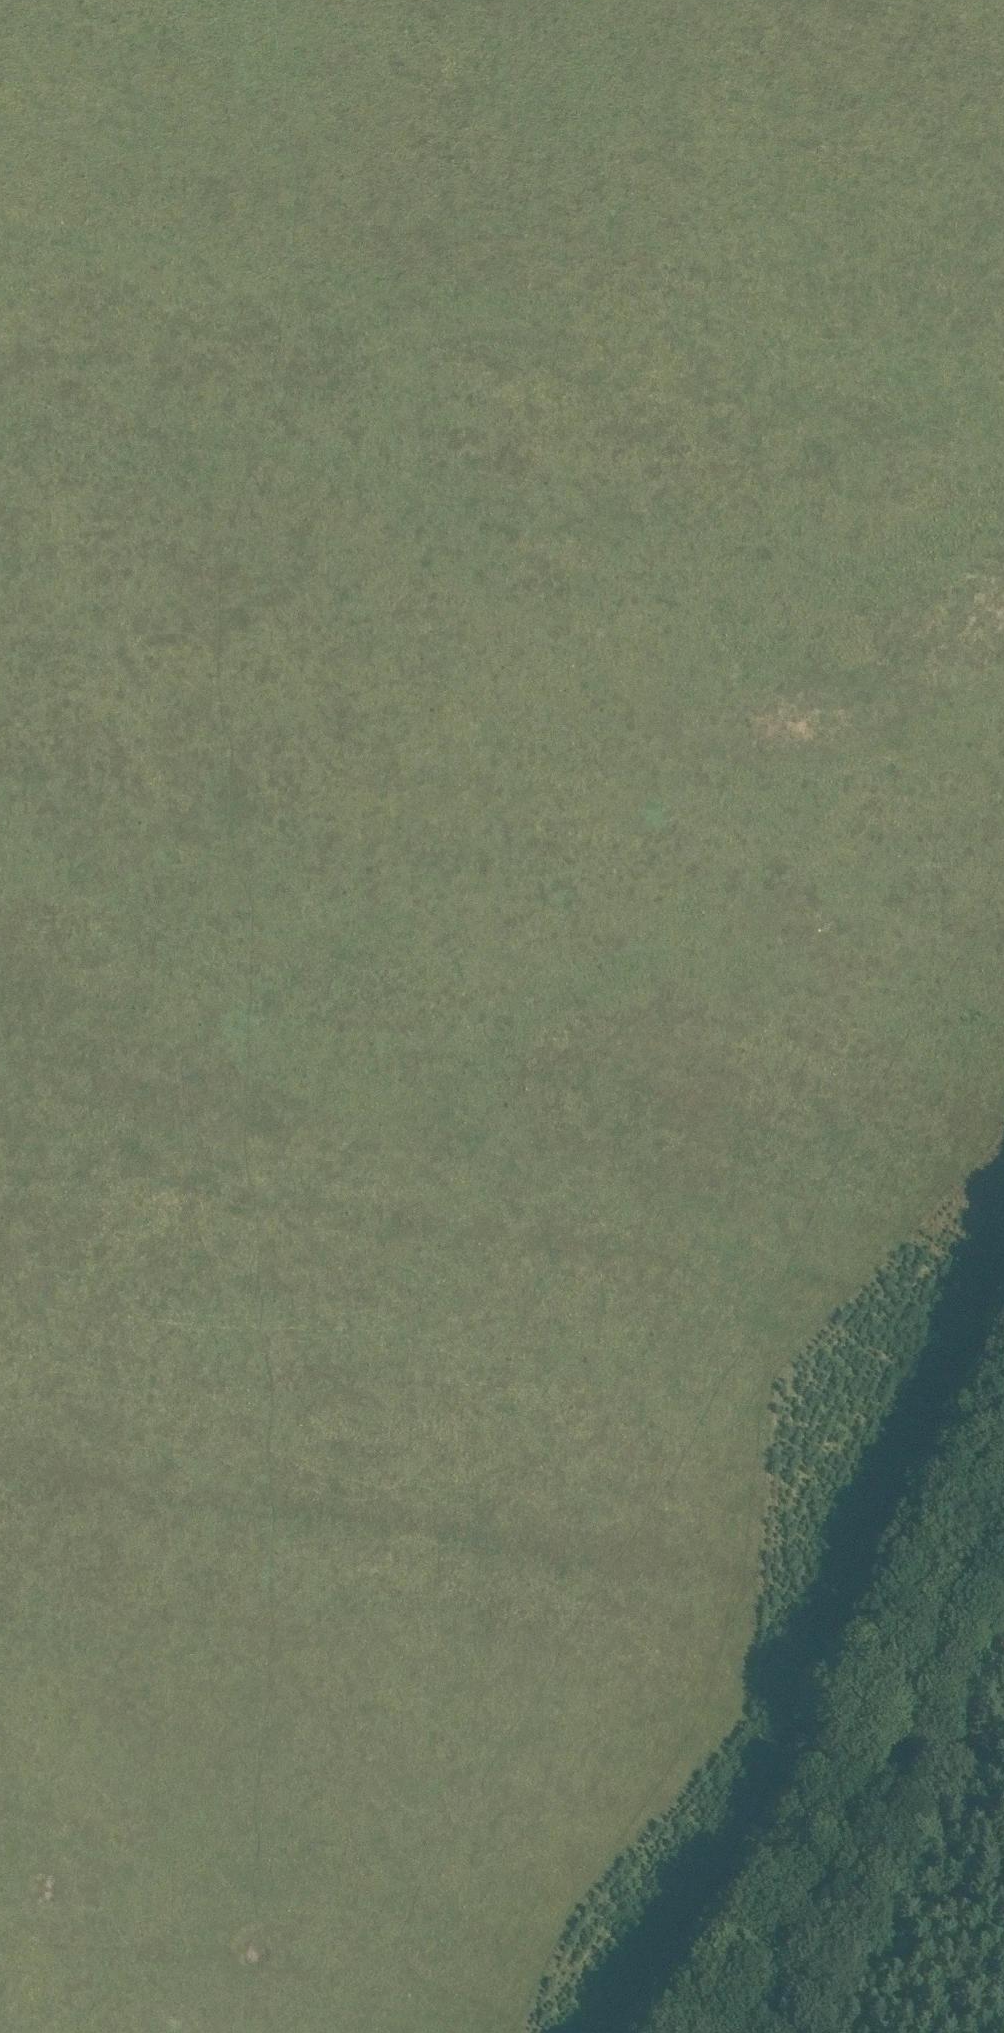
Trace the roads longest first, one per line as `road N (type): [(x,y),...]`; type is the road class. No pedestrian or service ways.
road 1 (track): [(749,2032),(792,1971),(1003,1527)]

